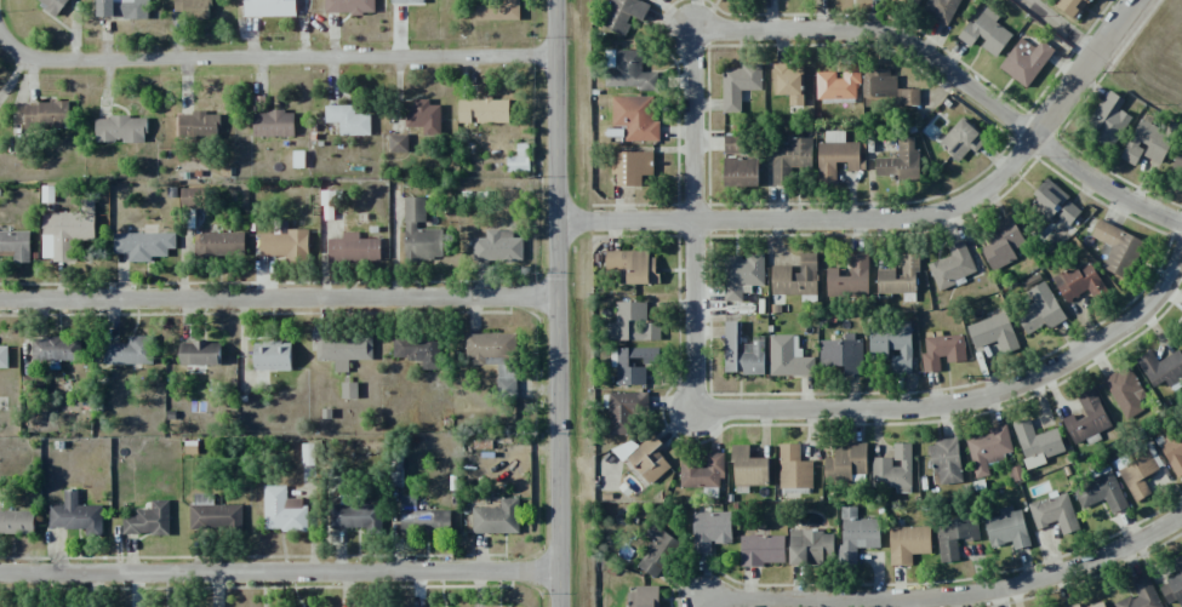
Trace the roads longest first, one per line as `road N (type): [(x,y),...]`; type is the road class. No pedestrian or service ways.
road 1 (tertiary): [(556,0),(562,606)]
road 2 (residential): [(556,56),(44,59),(5,42),(0,32)]
road 3 (residential): [(561,577),(0,568)]
road 4 (residential): [(560,298),(0,297)]
road 5 (residential): [(1138,0),(982,199),(695,230)]
road 6 (residential): [(697,36),(864,36),(908,46),(1034,141),(1181,217)]
road 7 (residential): [(1181,277),(1155,315),(1030,383),(938,412),(701,412)]
road 8 (residential): [(703,599),(887,599),(994,589),(1109,561),(1181,524)]
road 9 (residential): [(697,36),(701,412)]
road 10 (residential): [(695,230),(560,221)]

